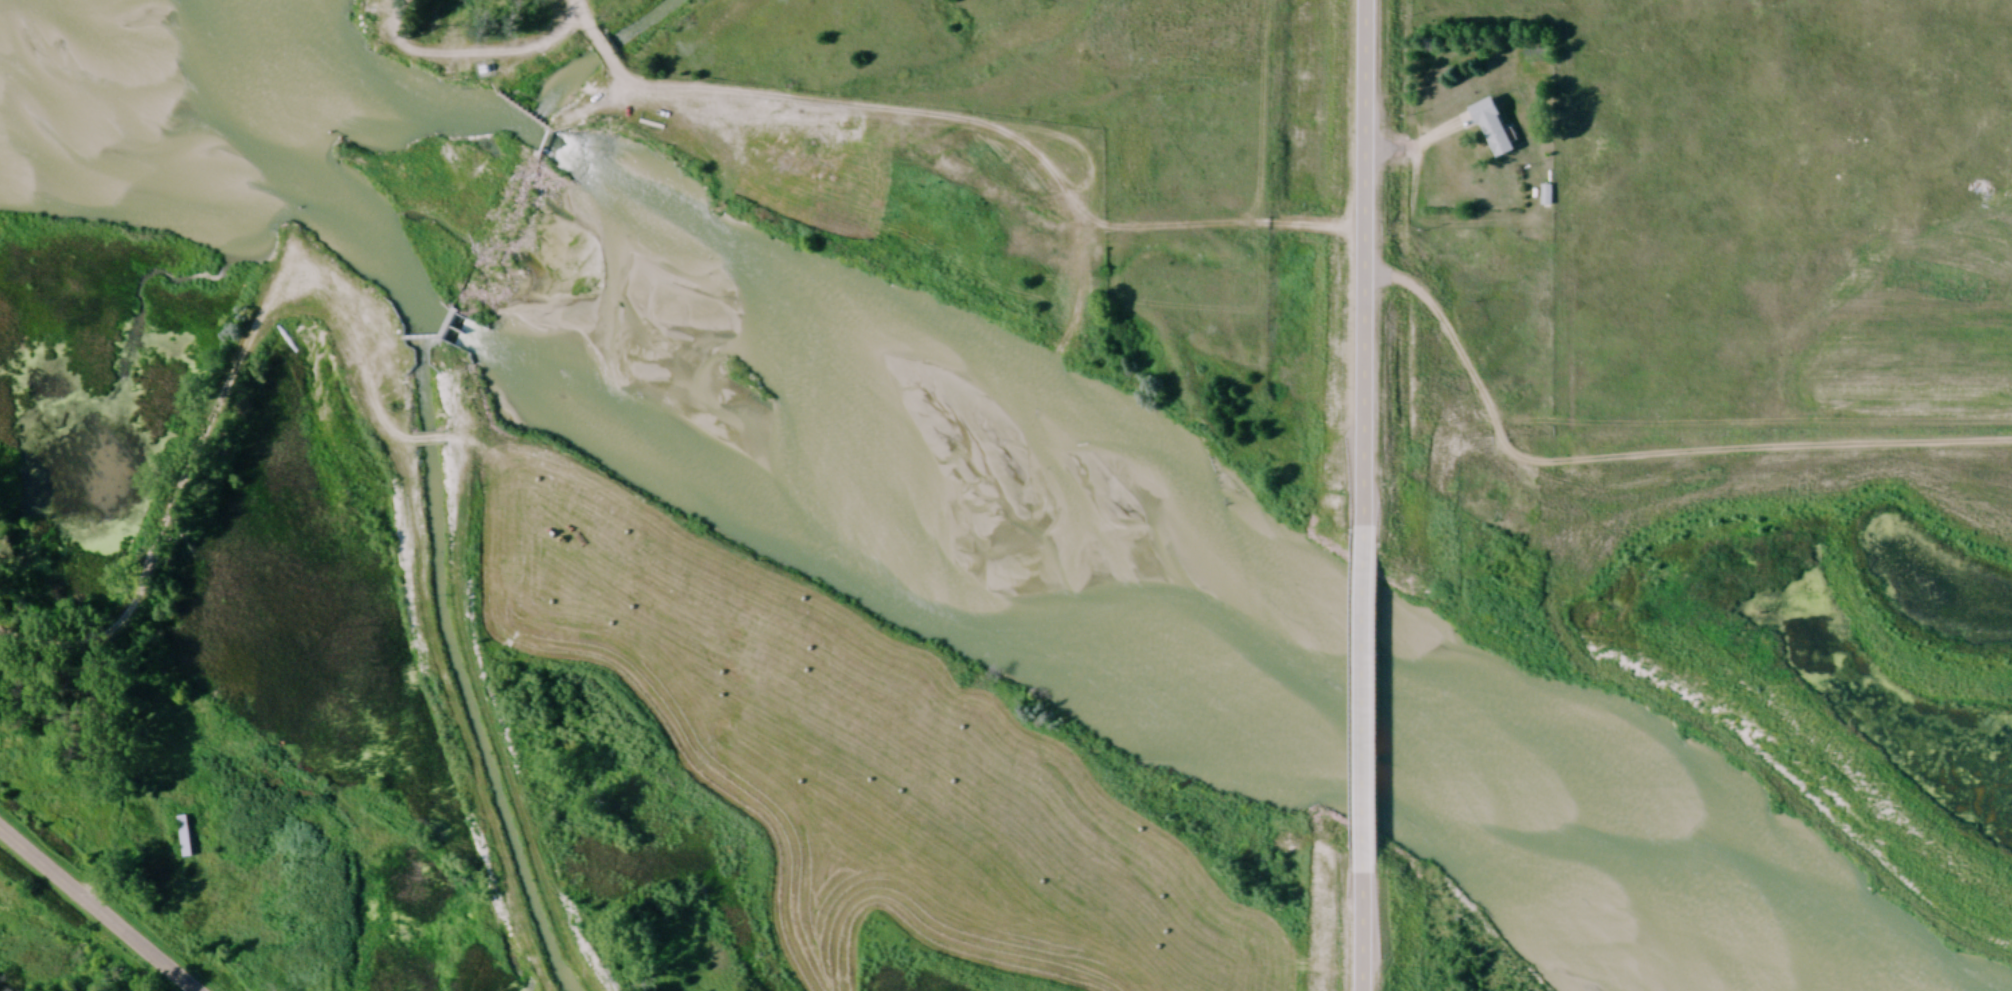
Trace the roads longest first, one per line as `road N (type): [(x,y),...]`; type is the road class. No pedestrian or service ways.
road 1 (primary): [(1368,526),(1362,0)]
road 2 (primary): [(1368,864),(1368,526)]
road 3 (tertiary): [(189,990),(0,829)]
road 4 (primary): [(1367,990),(1368,864)]

